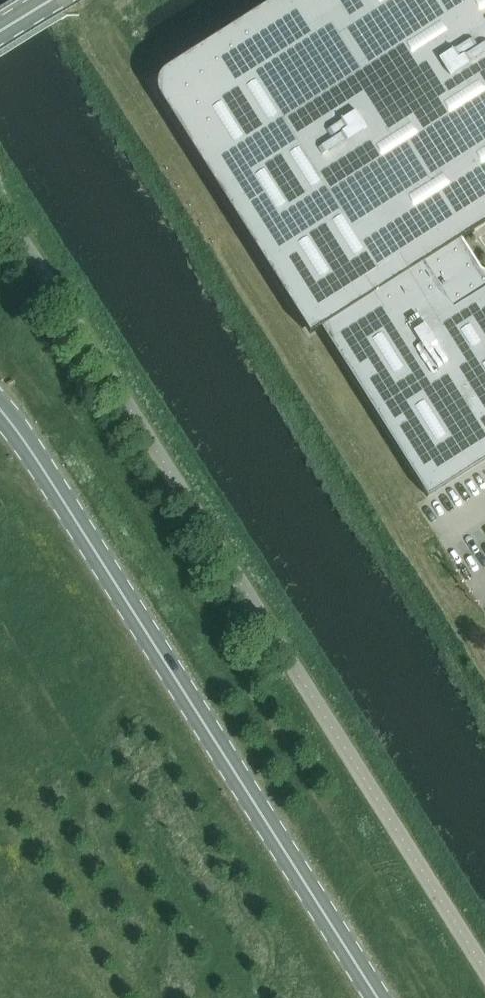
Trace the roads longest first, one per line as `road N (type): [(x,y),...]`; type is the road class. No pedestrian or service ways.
road 1 (unclassified): [(0,409),(377,997)]

